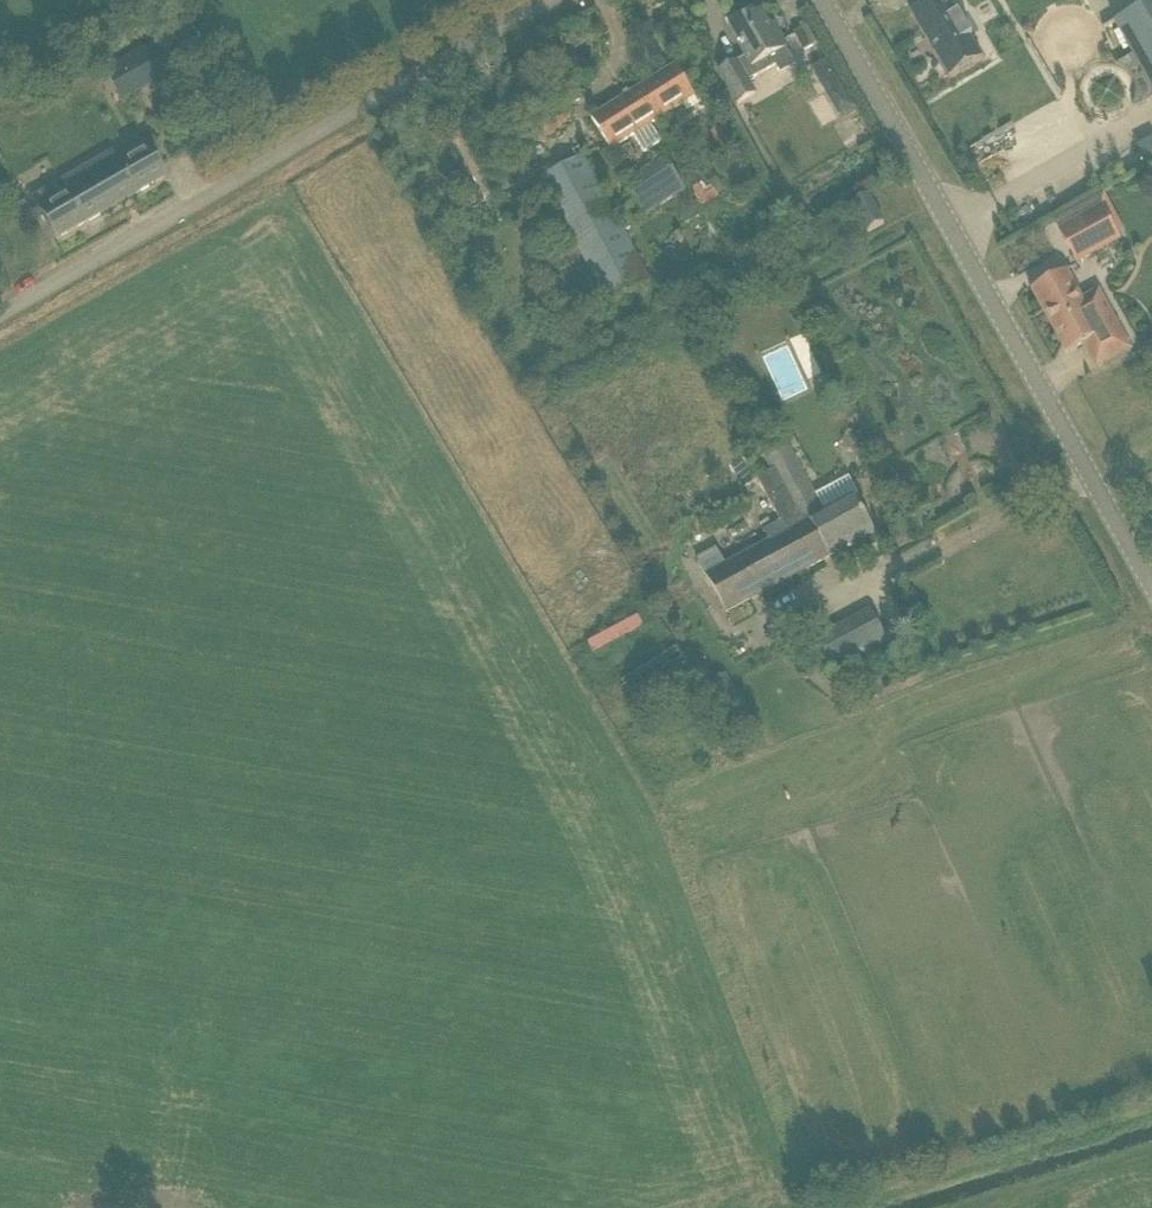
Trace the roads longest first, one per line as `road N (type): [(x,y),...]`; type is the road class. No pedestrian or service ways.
road 1 (unclassified): [(1151,596),(816,0)]
road 2 (unclassified): [(0,316),(559,0)]

